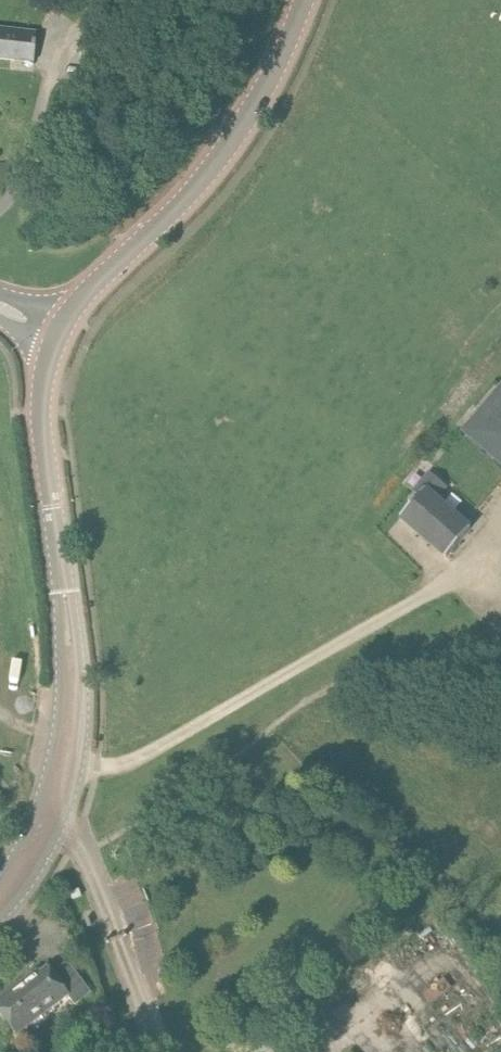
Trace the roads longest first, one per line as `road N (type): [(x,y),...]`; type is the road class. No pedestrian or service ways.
road 1 (tertiary): [(0,899),(47,823),(68,747),(69,644),(41,411),(59,335)]
road 2 (tertiary): [(59,335),(85,291),(218,156),(272,73),(303,0)]

